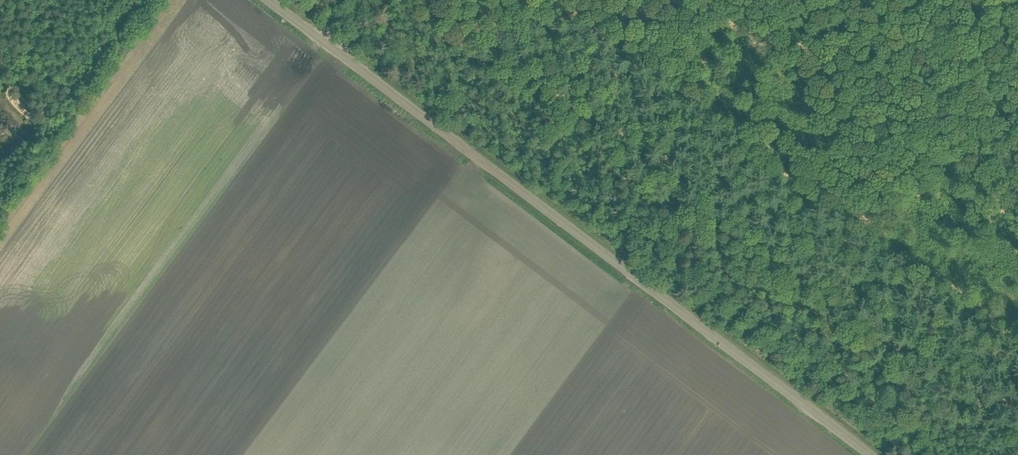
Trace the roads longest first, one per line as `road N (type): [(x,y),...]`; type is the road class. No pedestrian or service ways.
road 1 (unclassified): [(871,454),(269,0)]
road 2 (track): [(1017,325),(597,1)]
road 3 (track): [(599,0),(505,31),(428,44),(318,38),(376,0)]

